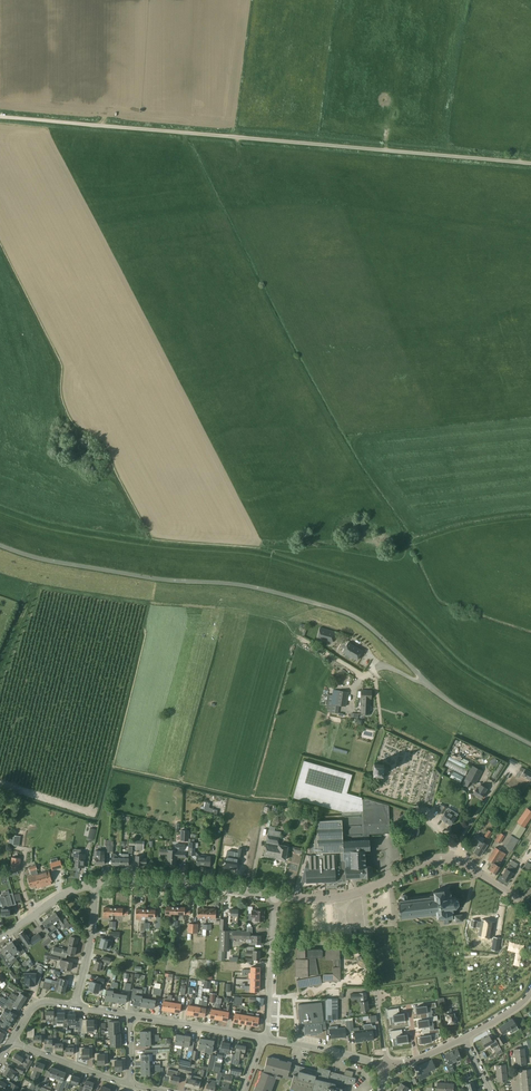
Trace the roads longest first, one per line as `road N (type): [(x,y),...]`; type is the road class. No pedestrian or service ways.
road 1 (unclassified): [(530,745),(457,707),(346,613),(251,587),(146,577),(0,546)]
road 2 (unclassified): [(530,164),(0,116)]
road 3 (residential): [(275,896),(344,897),(450,859)]
road 4 (residential): [(98,883),(178,882),(275,896)]
road 5 (residential): [(264,1039),(275,896)]
road 6 (residential): [(264,1039),(131,1016)]
road 7 (residential): [(387,1065),(369,936)]
road 8 (residential): [(131,1084),(11,1041)]
road 9 (residential): [(387,1065),(264,1039)]
road 10 (residential): [(75,1006),(98,883)]
road 11 (track): [(418,808),(364,794),(381,727)]

